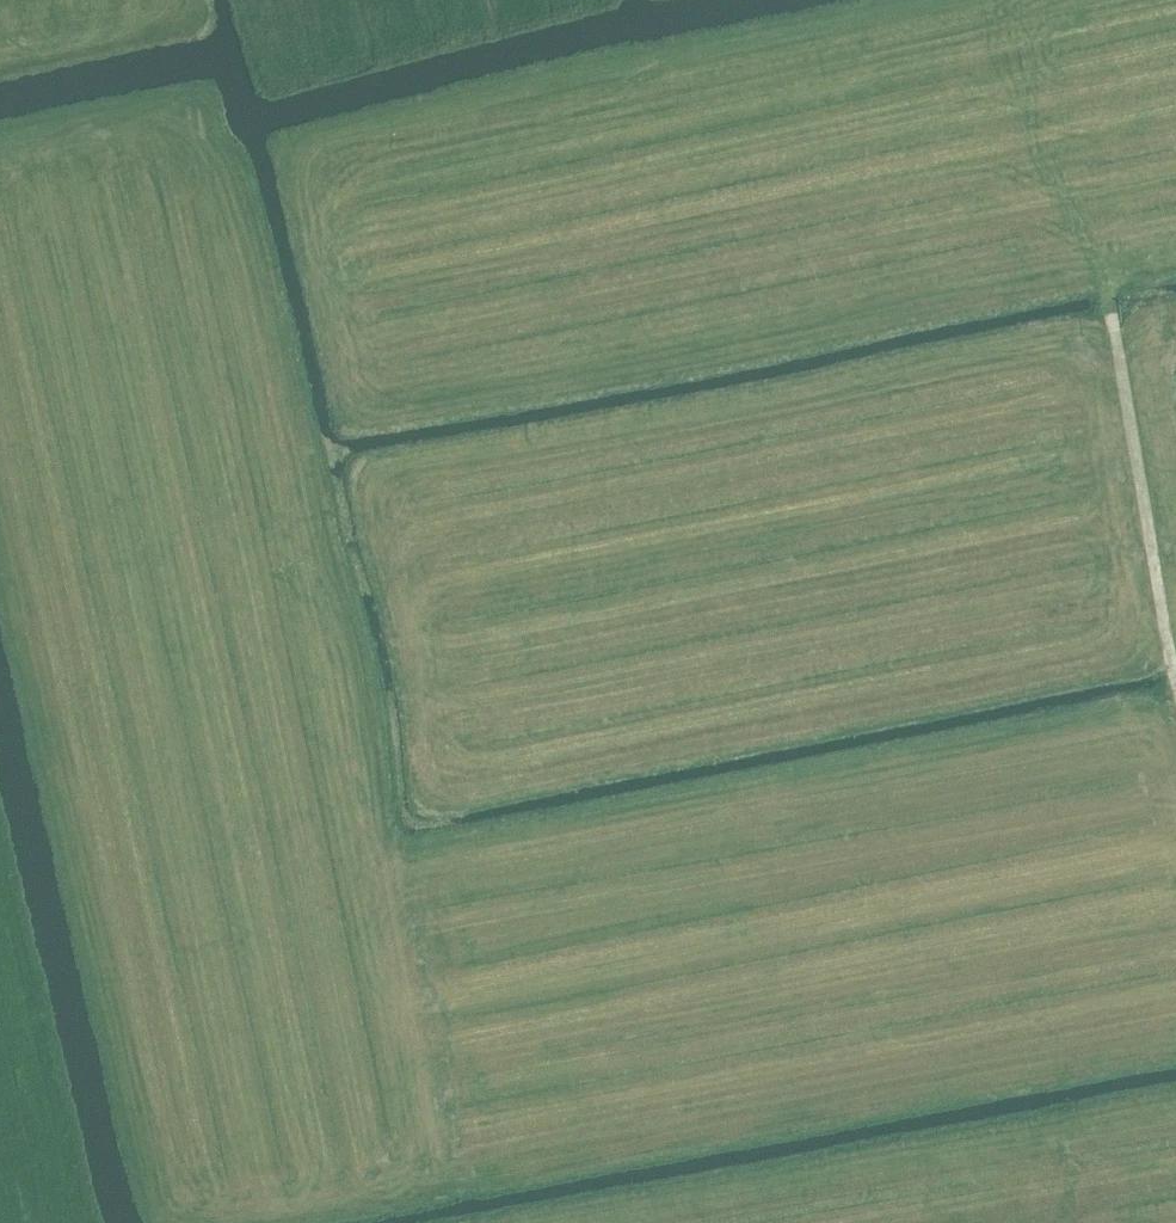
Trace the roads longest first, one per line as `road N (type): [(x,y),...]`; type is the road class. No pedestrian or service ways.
road 1 (track): [(1085,201),(1100,234),(1175,668)]

